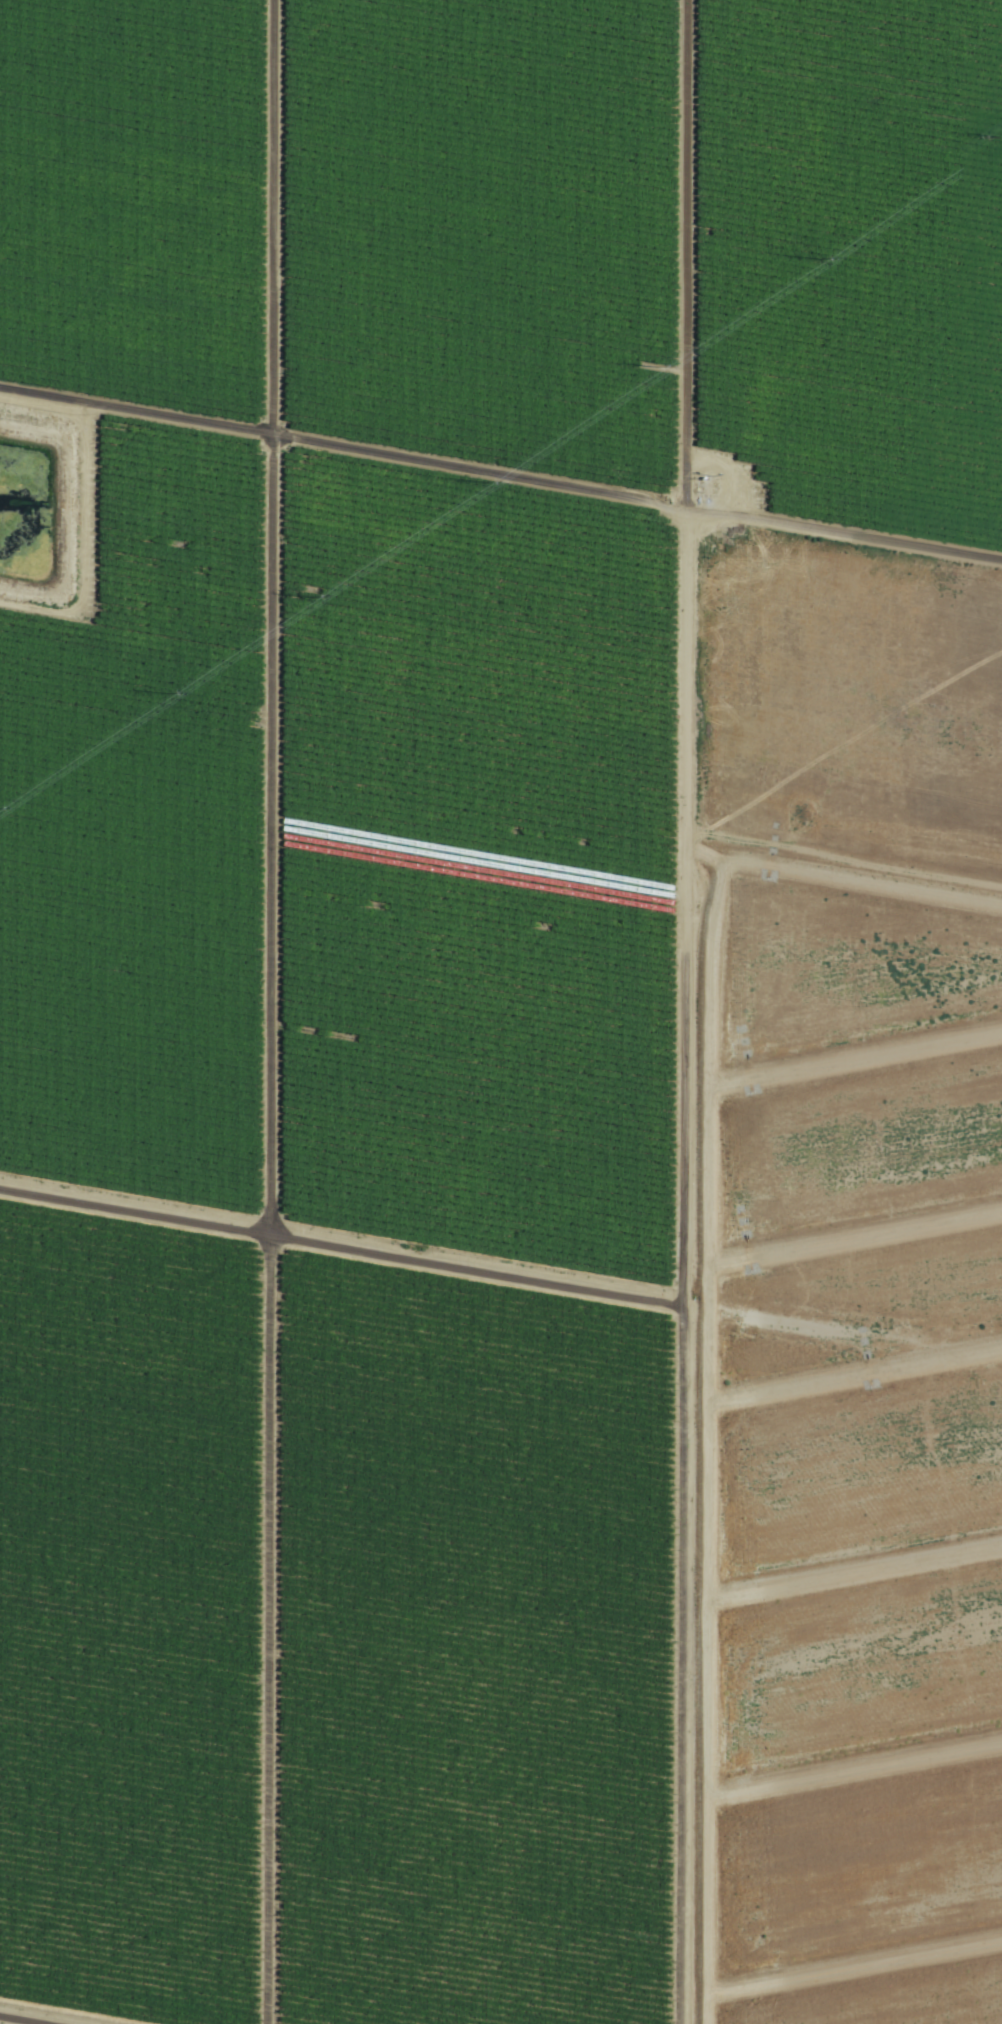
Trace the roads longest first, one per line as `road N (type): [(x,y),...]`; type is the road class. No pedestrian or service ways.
road 1 (residential): [(688,1332),(712,0)]
road 2 (residential): [(0,1214),(1001,1387)]

